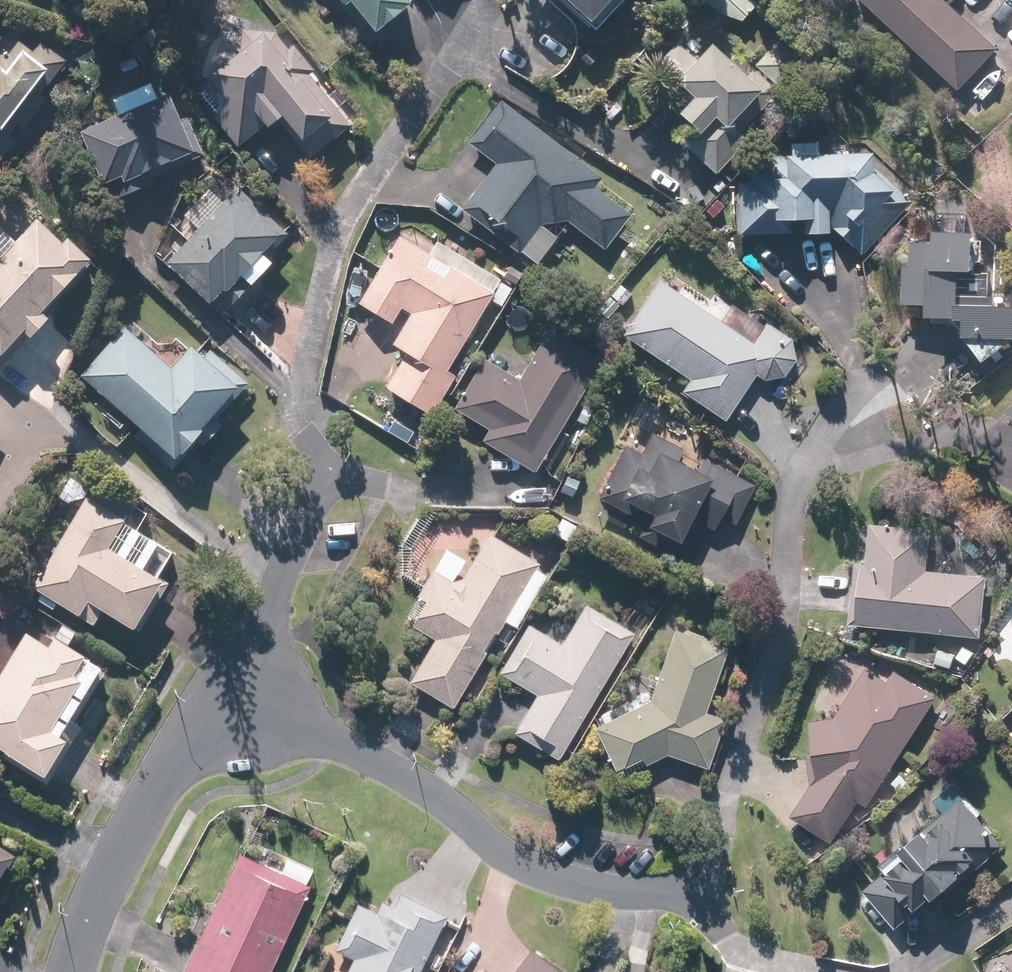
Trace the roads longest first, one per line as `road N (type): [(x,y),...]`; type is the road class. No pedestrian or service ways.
road 1 (residential): [(248,697),(317,487),(308,395),(319,310),(364,189),(446,75)]
road 2 (residential): [(248,697),(372,758),(517,865),(601,894),(697,907)]
road 3 (residential): [(697,907),(783,602),(812,442)]
road 4 (residential): [(68,971),(116,854),(160,773),(215,715),(248,697)]
road 5 (residential): [(697,907),(742,951),(816,971)]
road 6 (residential): [(912,971),(1011,900)]

